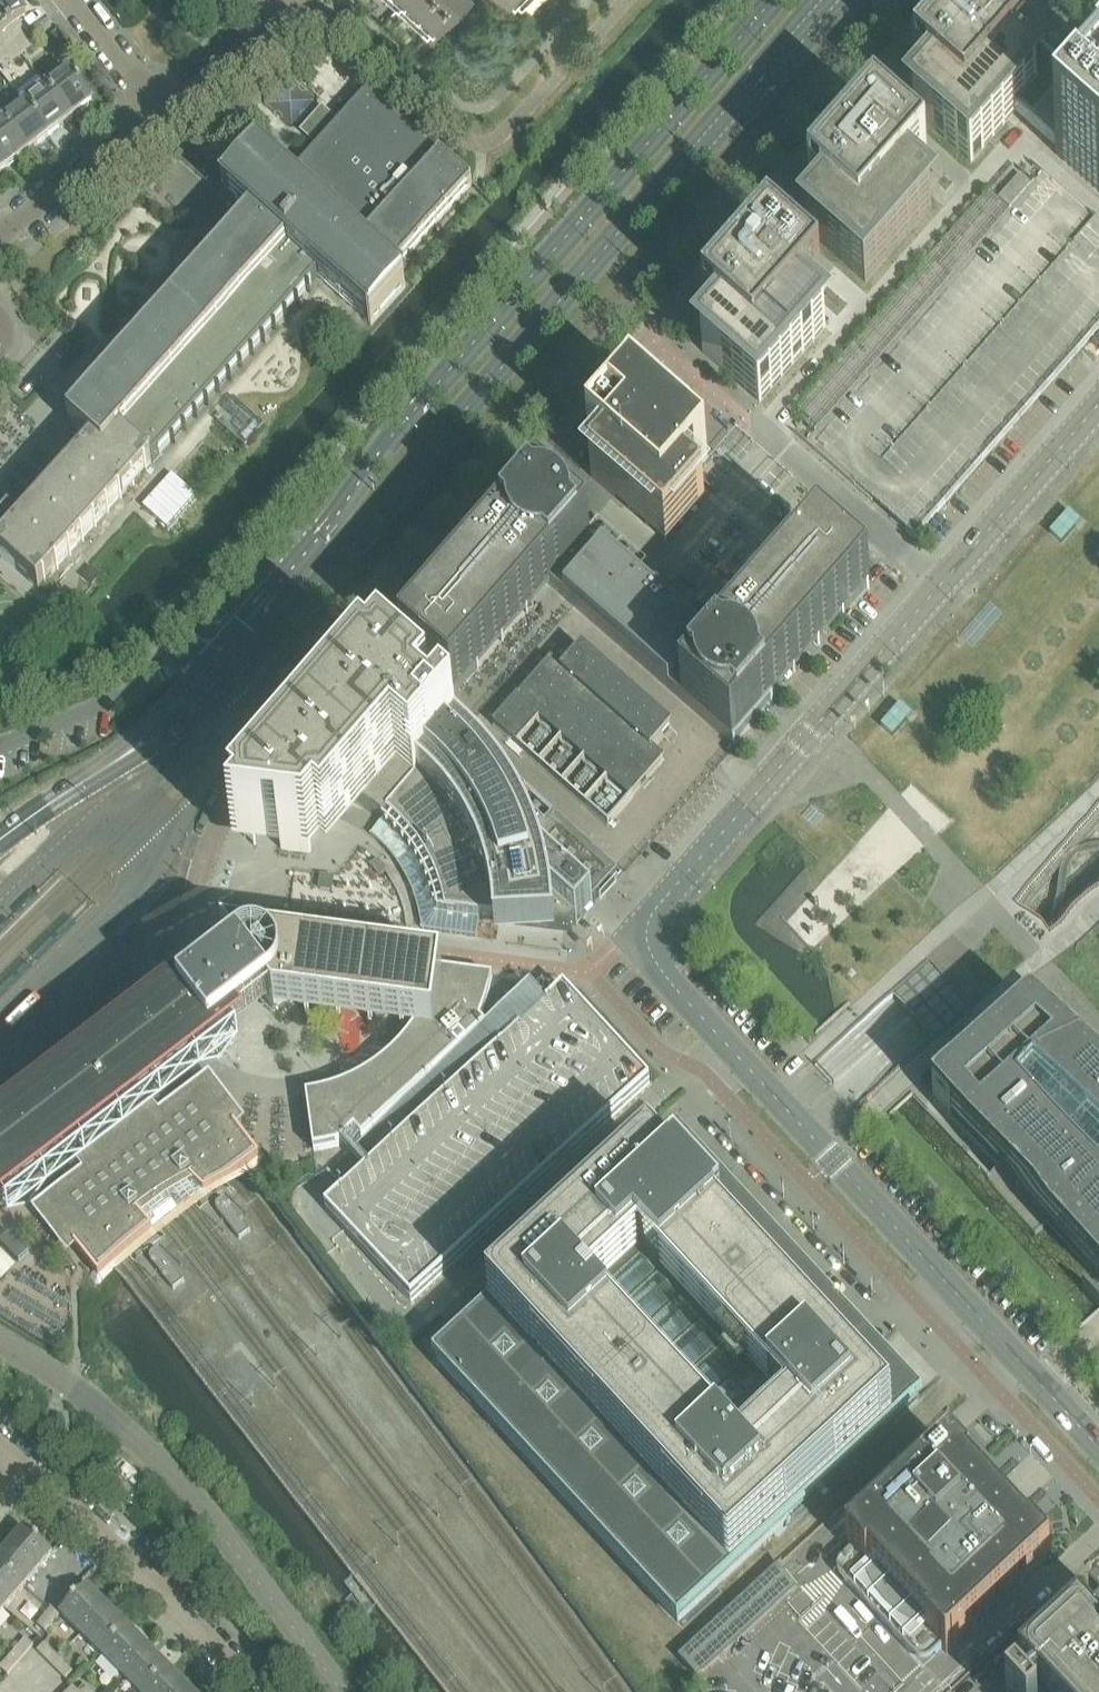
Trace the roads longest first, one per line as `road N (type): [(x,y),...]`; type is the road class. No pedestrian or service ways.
road 1 (unclassified): [(1098,1443),(637,937),(1098,399)]
road 2 (tertiary): [(114,764),(176,736),(229,696),(838,0)]
road 3 (tertiary): [(780,0),(114,764)]
road 4 (residential): [(261,1691),(161,1582),(22,1454)]
road 5 (residential): [(0,237),(160,115)]
road 6 (residential): [(160,115),(303,0)]
road 7 (residential): [(71,0),(160,115)]
road 8 (tertiary): [(0,841),(114,764)]

